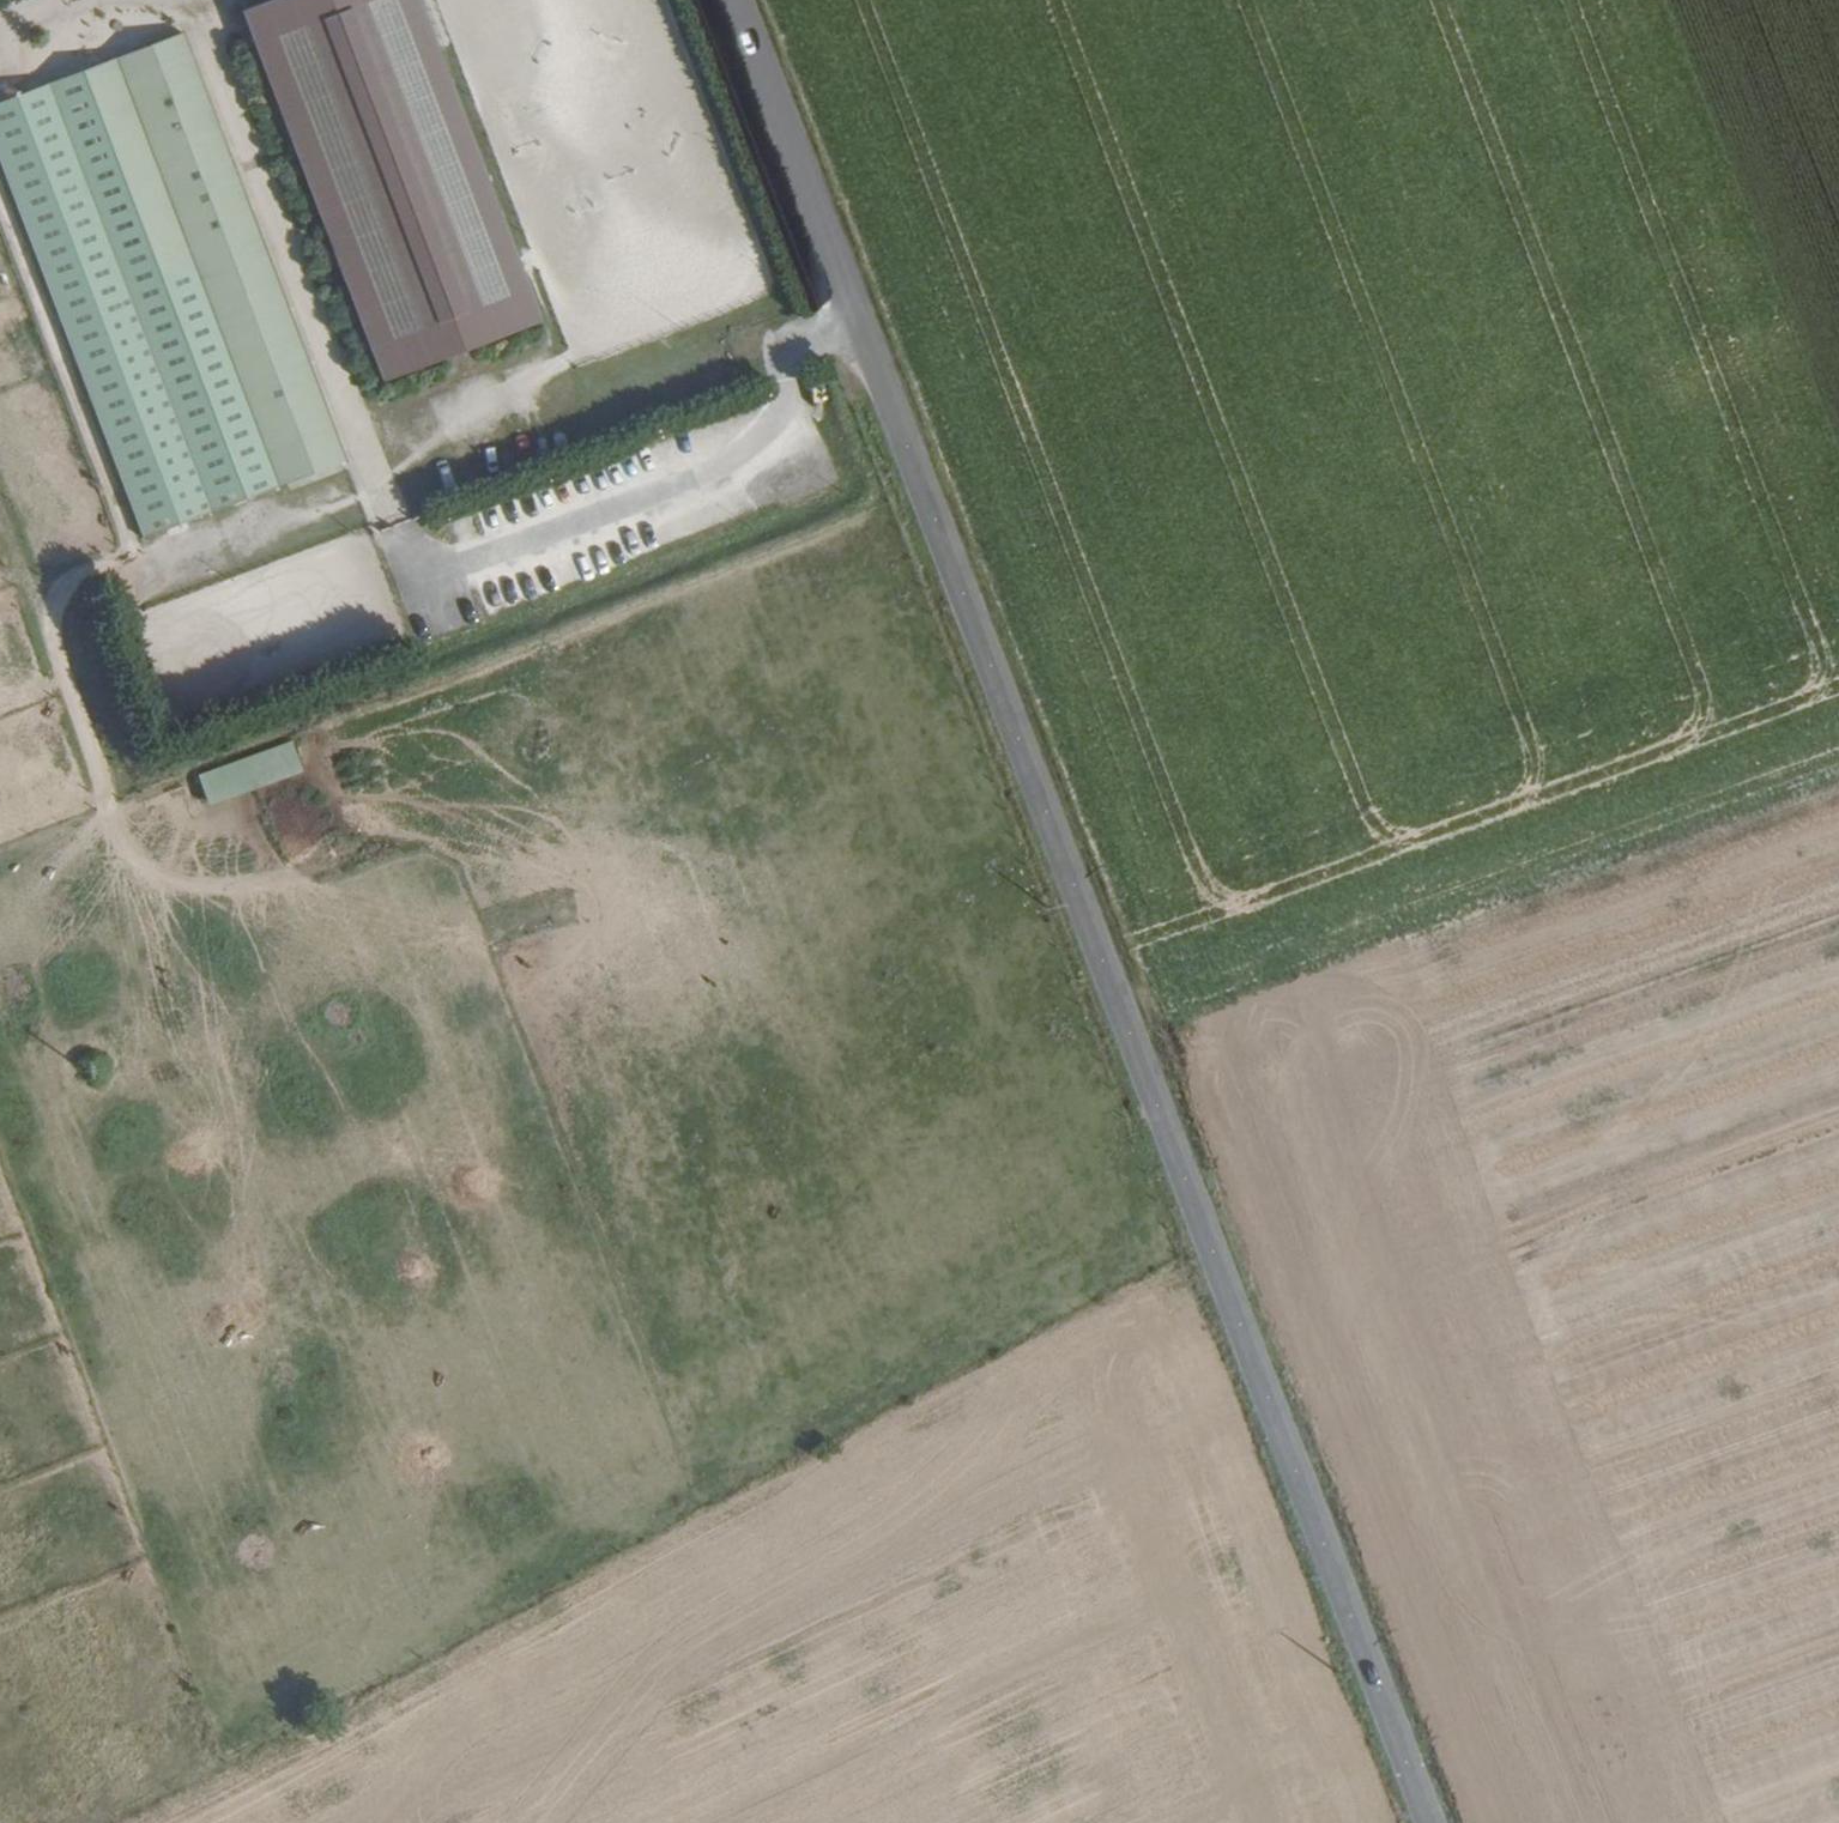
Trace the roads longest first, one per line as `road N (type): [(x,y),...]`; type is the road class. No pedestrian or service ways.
road 1 (tertiary): [(1429,1822),(740,0)]

